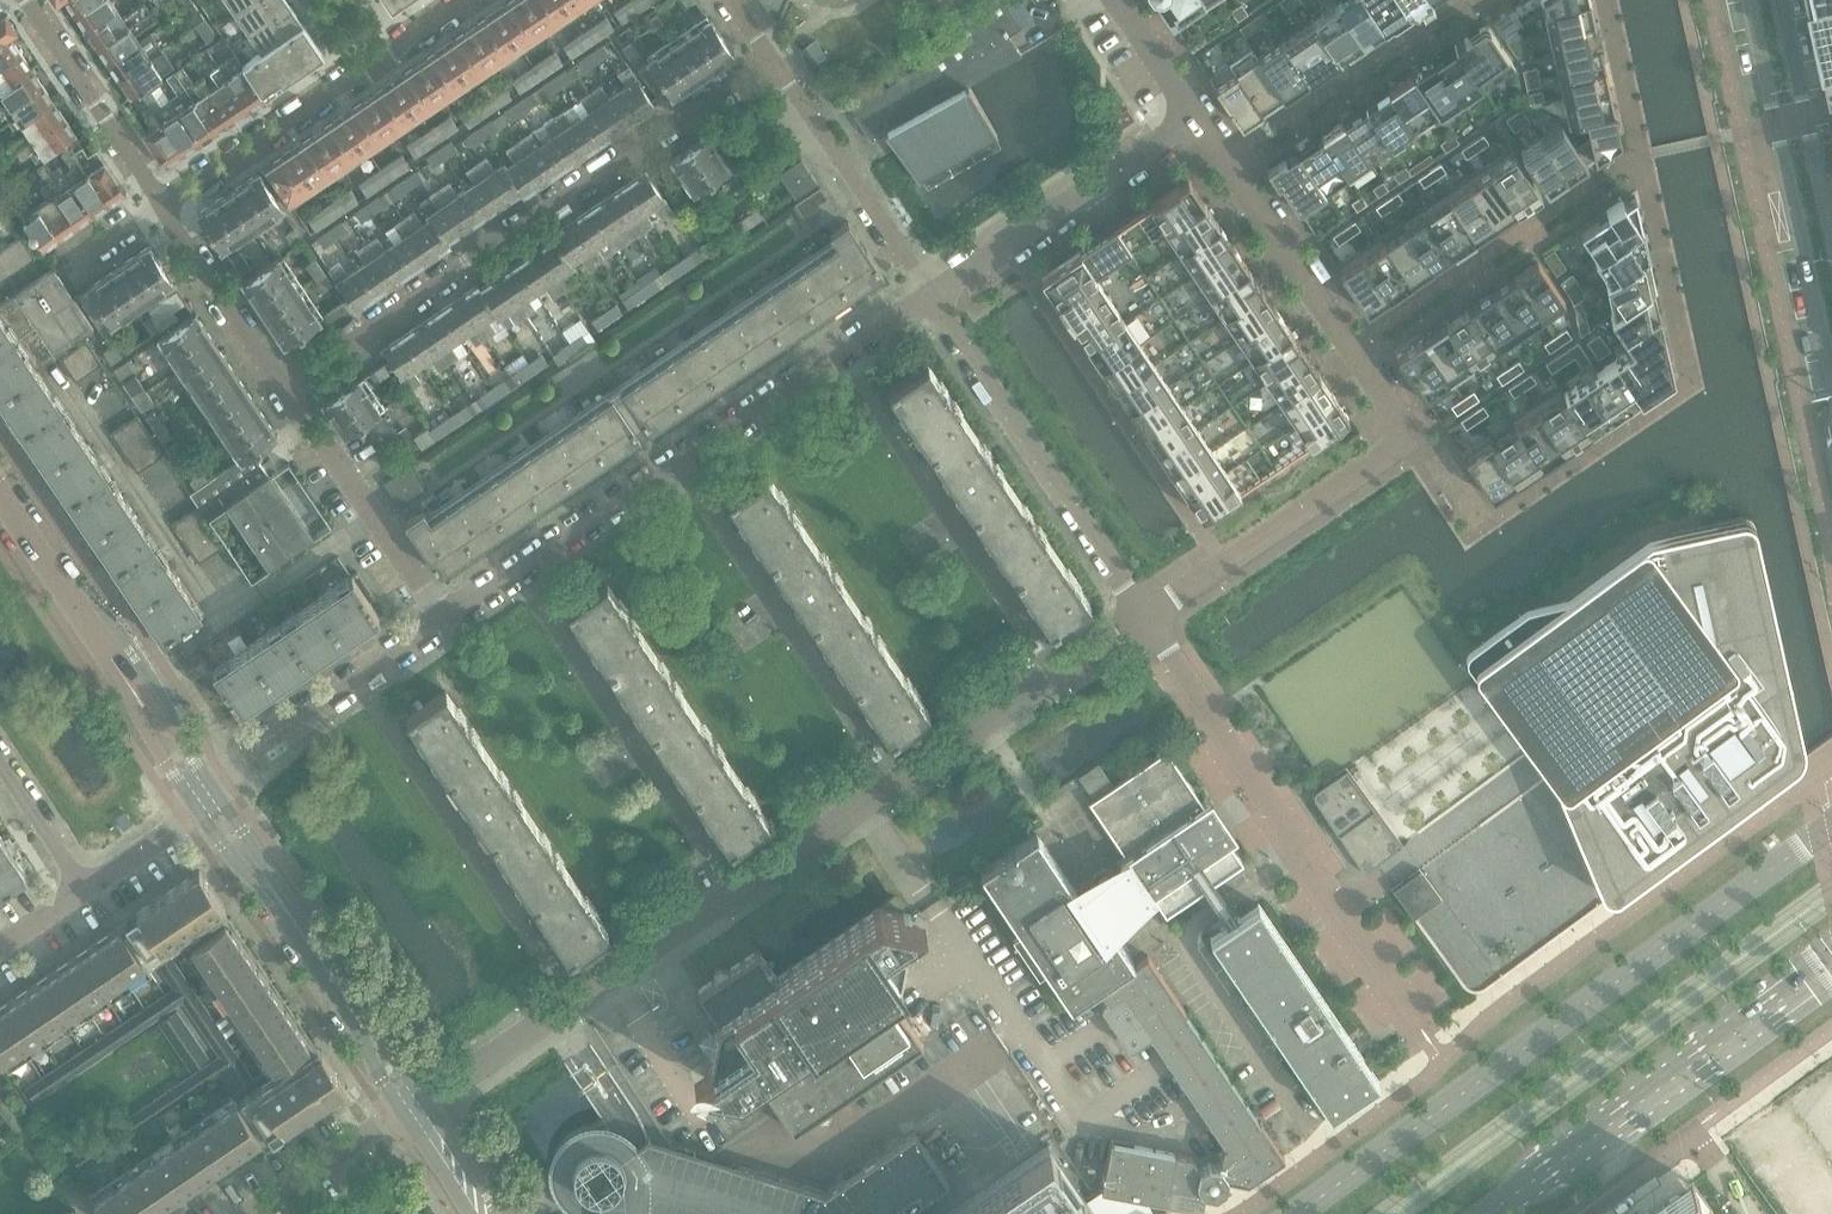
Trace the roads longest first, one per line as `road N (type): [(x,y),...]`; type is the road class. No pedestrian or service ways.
road 1 (residential): [(415,1109),(1142,617)]
road 2 (secondary): [(1831,827),(1303,1213)]
road 3 (residential): [(286,391),(770,58)]
road 4 (residential): [(444,622),(928,299)]
road 5 (residential): [(1428,1035),(1142,617)]
road 6 (secondary): [(1482,1213),(1831,960)]
road 7 (residential): [(1411,437),(1195,117)]
road 8 (residential): [(1142,617),(928,299)]
road 9 (residential): [(164,205),(471,0)]
road 10 (tertiary): [(203,803),(0,500)]
road 11 (residential): [(1411,437),(1142,617)]
road 12 (residential): [(928,299),(1195,117)]
road 13 (residential): [(203,803),(256,747),(444,622)]
road 14 (tertiary): [(371,1039),(203,803)]
road 15 (residential): [(928,299),(770,58)]
road 16 (residential): [(444,622),(286,391)]
road 17 (tertiary): [(1776,126),(1831,383)]
road 18 (residential): [(164,205),(27,0)]
road 19 (residential): [(286,391),(164,205)]
road 20 (residential): [(253,1213),(415,1109)]
road 21 (residential): [(80,889),(203,803)]
road 22 (residential): [(80,889),(0,769)]
road 23 (residential): [(1195,117),(1117,0)]
road 24 (residential): [(1582,1213),(1690,1138)]
road 25 (tertiary): [(1747,0),(1776,126)]
road 26 (tertiary): [(415,1109),(486,1213)]
road 27 (tertiary): [(1806,119),(1780,0)]

